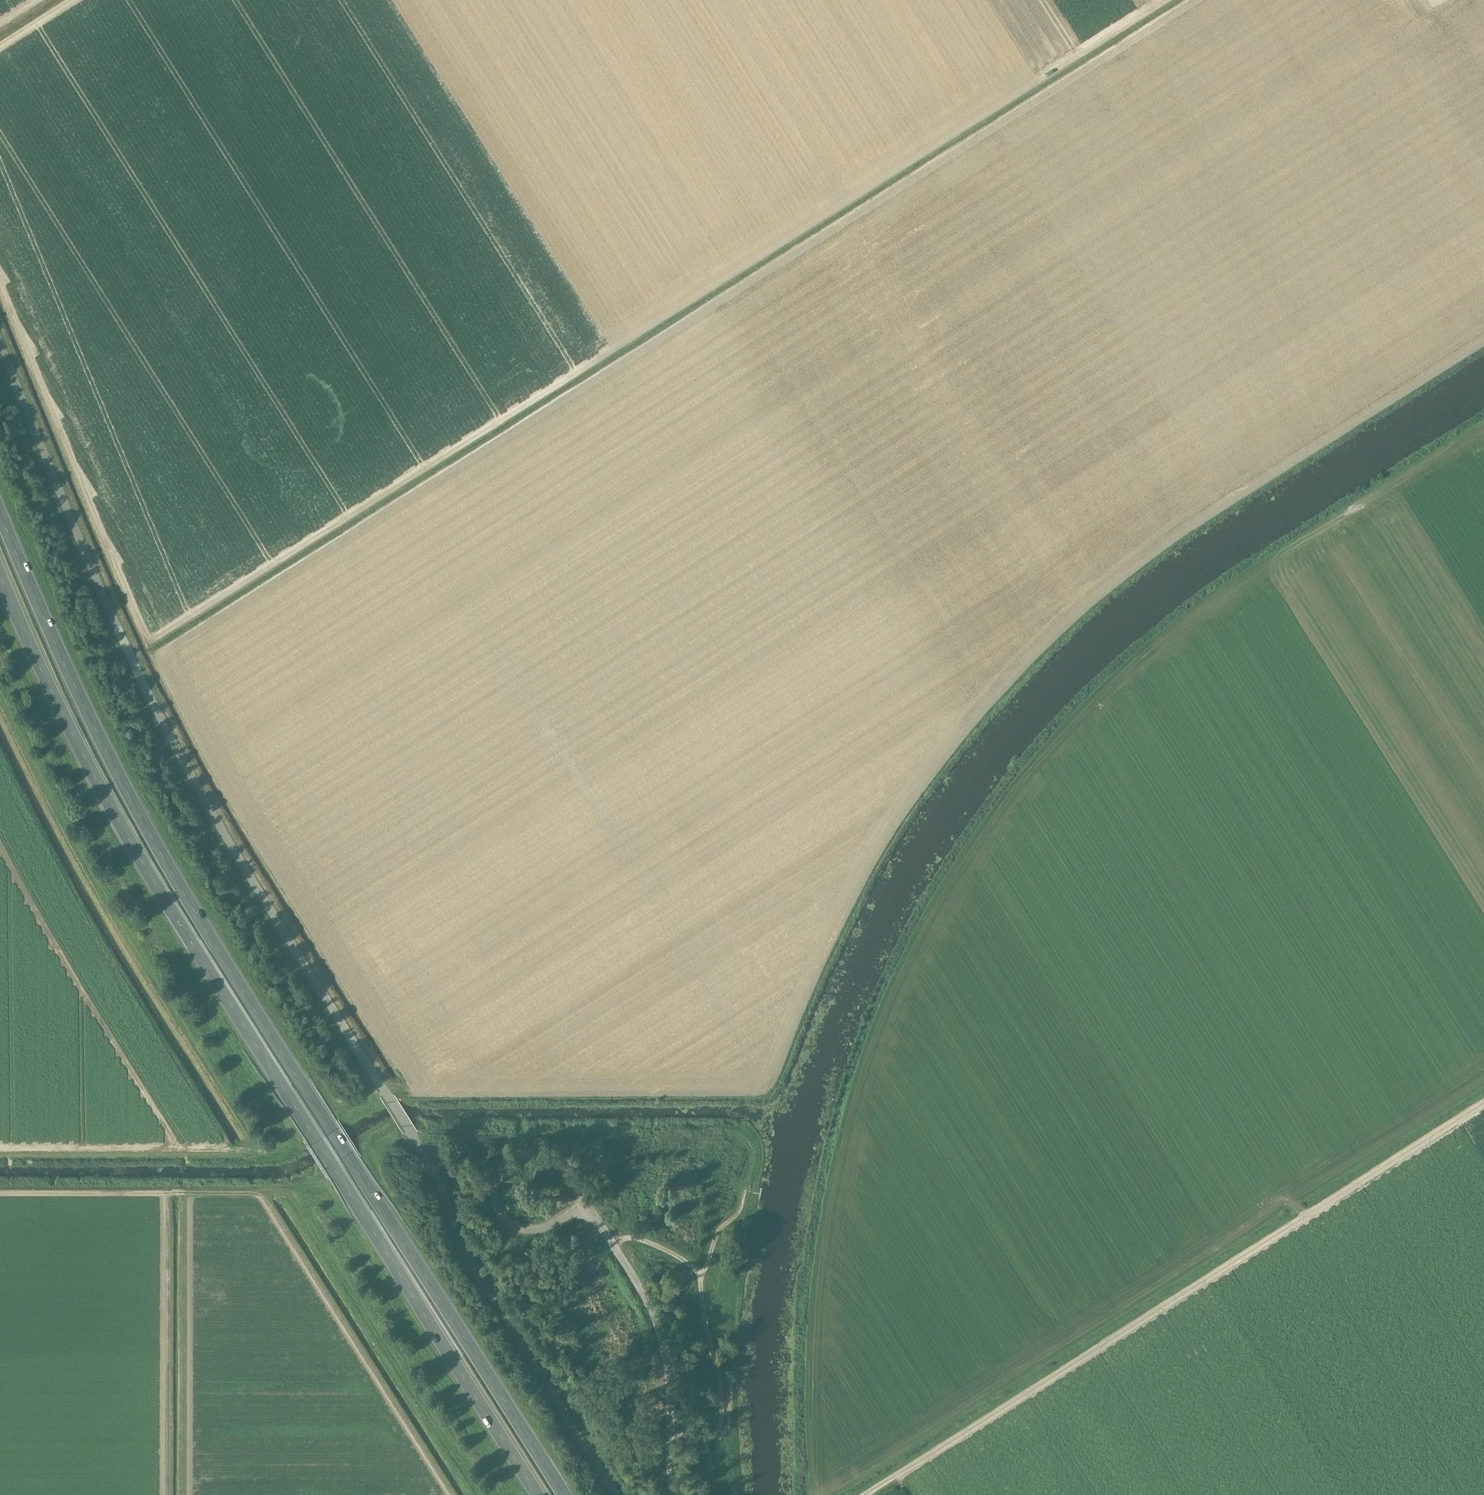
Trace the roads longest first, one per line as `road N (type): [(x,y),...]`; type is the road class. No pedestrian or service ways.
road 1 (unclassified): [(616,1494),(466,1257),(433,1171),(177,750),(0,345)]
road 2 (trunk): [(564,1494),(180,894),(119,787),(0,520)]
road 3 (trunk): [(0,567),(108,800),(537,1494)]
road 4 (unclassified): [(674,1494),(662,1338),(638,1283),(585,1203)]
road 5 (track): [(669,1443),(710,1436),(719,1421),(699,1273),(719,1230),(740,1210),(744,1187)]
road 6 (unclassified): [(585,1203),(545,1155),(521,1153),(497,1170),(492,1198),(511,1223),(533,1228),(571,1211)]

